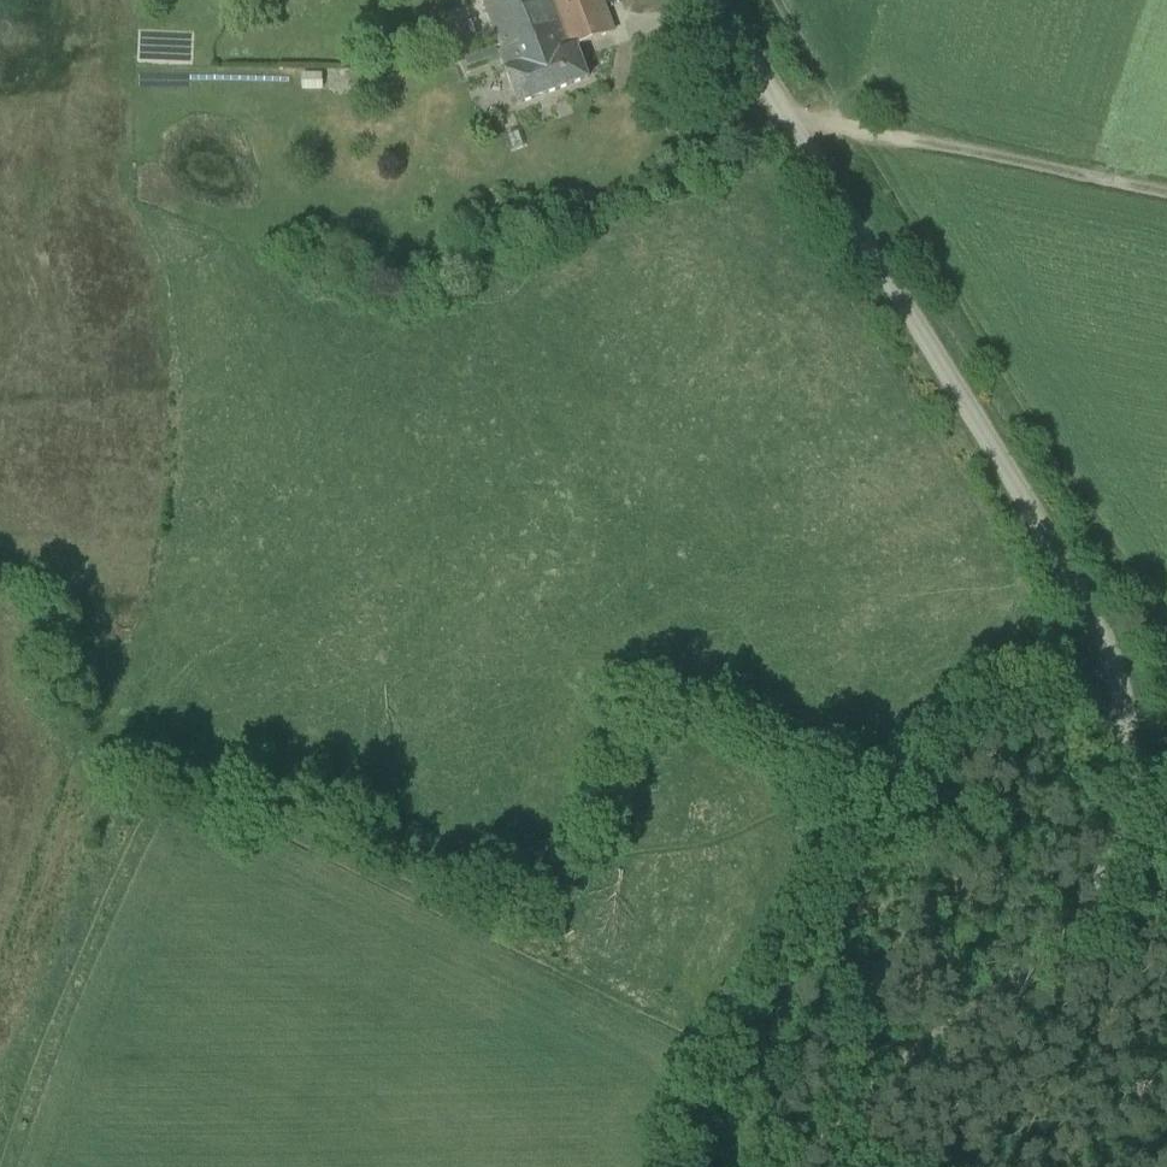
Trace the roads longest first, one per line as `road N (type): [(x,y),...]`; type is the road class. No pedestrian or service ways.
road 1 (unclassified): [(790,1166),(851,1108),(964,1036),(1071,945),(1129,860),(1134,759),(1131,724),(1091,609),(714,0)]
road 2 (track): [(830,115),(1166,200)]

